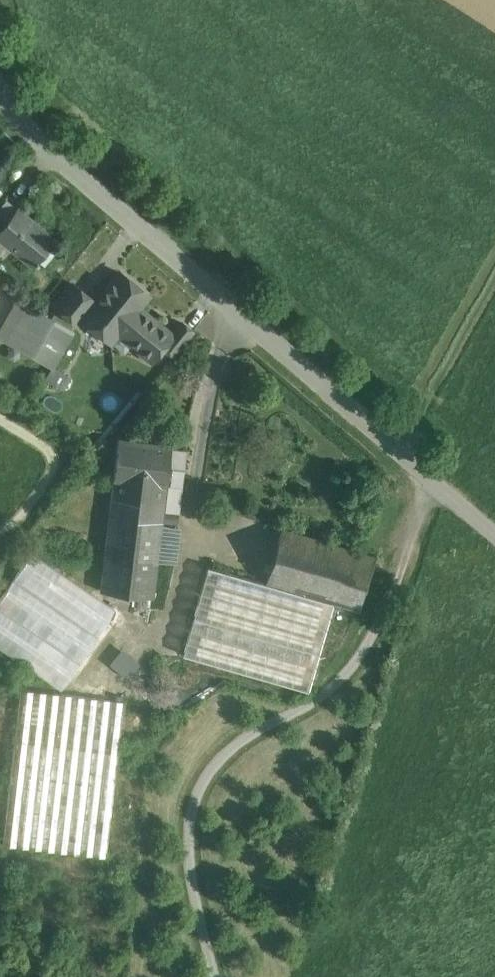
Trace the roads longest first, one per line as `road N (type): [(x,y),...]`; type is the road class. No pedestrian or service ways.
road 1 (residential): [(382,433),(29,129),(0,94)]
road 2 (unclassified): [(494,533),(382,433)]

